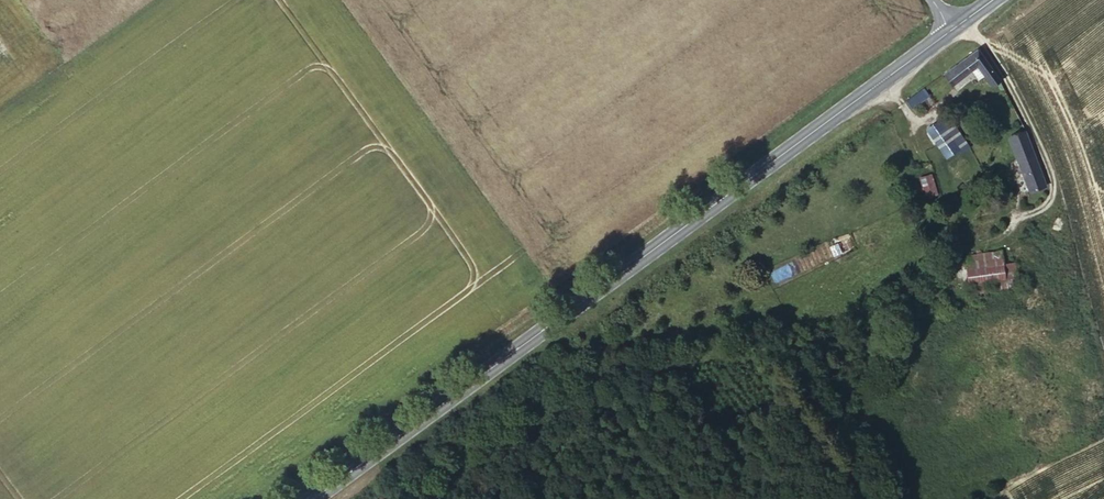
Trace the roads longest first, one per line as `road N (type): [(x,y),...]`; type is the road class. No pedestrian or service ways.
road 1 (secondary): [(954,30),(311,498)]

